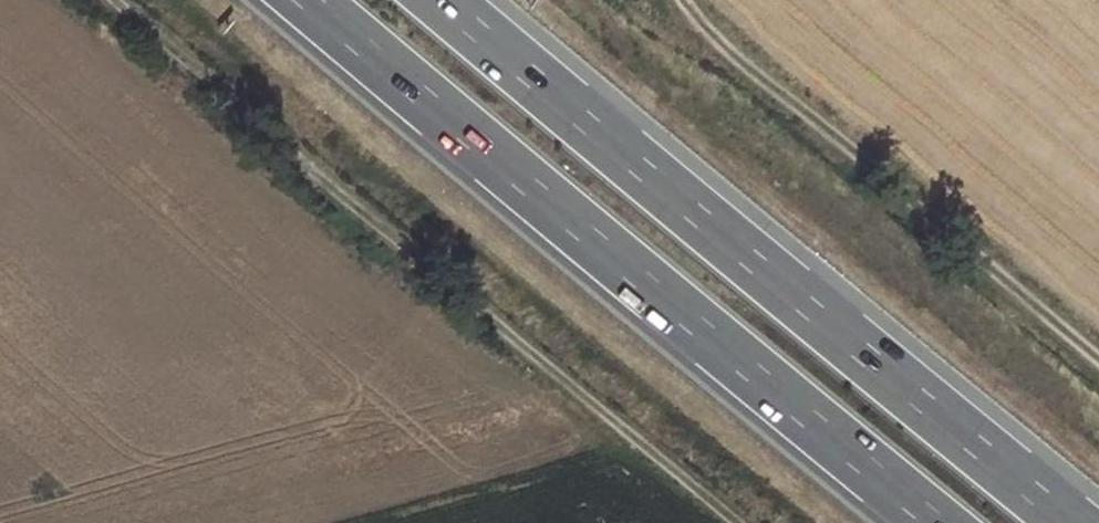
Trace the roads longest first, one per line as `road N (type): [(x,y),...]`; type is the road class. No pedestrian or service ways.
road 1 (motorway): [(1074,522),(441,0)]
road 2 (motorway): [(307,0),(938,522)]
road 3 (track): [(111,0),(741,522)]
road 4 (track): [(690,0),(742,54),(1098,350)]

